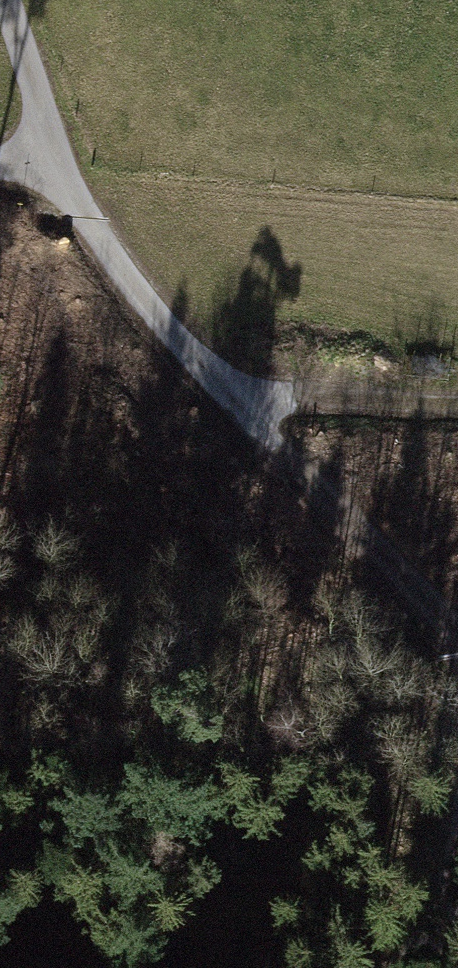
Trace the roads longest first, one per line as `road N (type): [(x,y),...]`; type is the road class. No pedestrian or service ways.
road 1 (track): [(52,126),(145,306),(243,405)]
road 2 (track): [(243,405),(430,635),(457,657)]
road 3 (track): [(243,405),(457,422)]
road 4 (track): [(457,837),(438,948),(427,967)]
road 5 (track): [(8,0),(52,126)]

